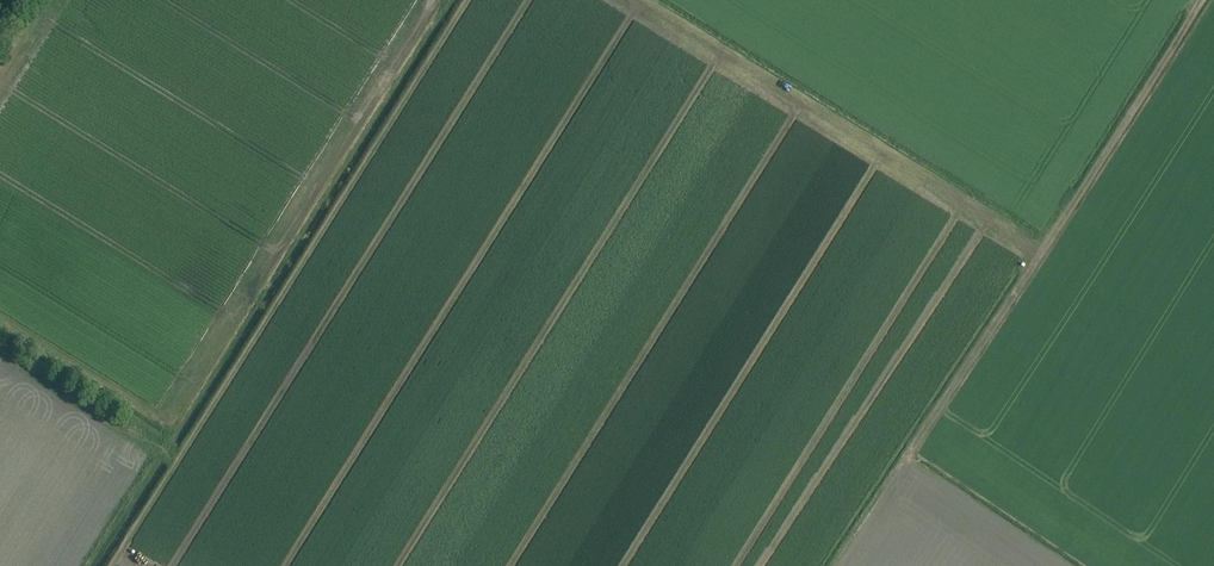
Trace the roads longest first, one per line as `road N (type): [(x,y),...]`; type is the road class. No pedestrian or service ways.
road 1 (track): [(447,0),(85,565)]
road 2 (track): [(154,456),(0,353)]

